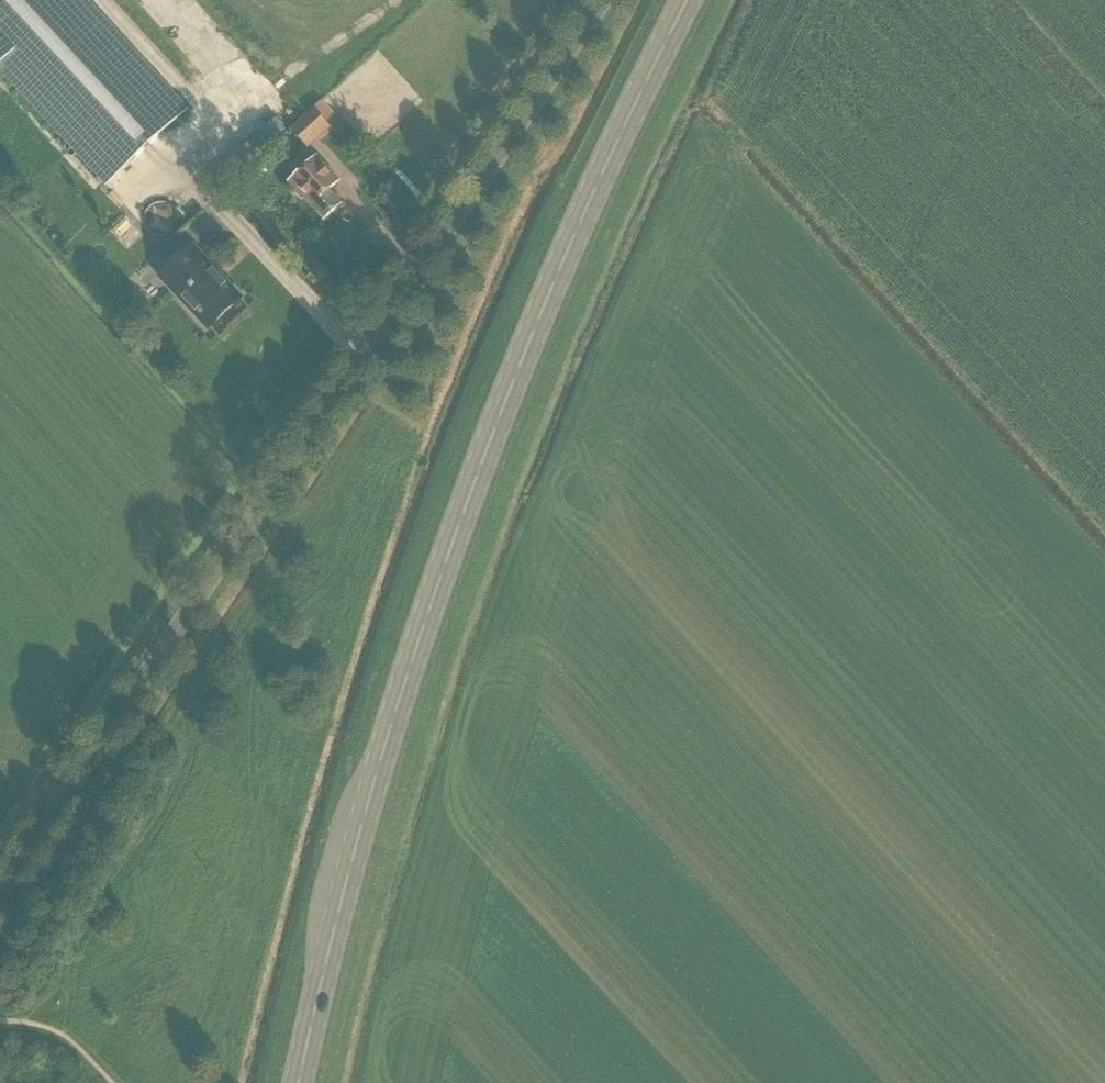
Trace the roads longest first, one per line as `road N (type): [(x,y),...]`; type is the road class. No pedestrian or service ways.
road 1 (primary): [(300,1082),(330,932),(421,624),(606,164),(695,0)]
road 2 (unclassified): [(0,912),(602,0)]

